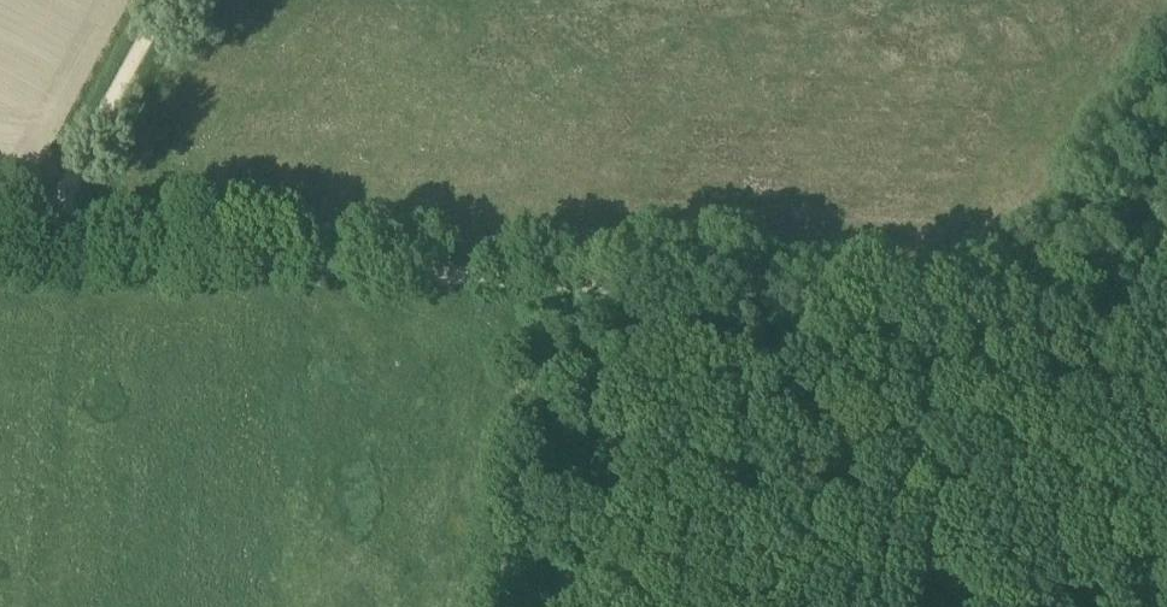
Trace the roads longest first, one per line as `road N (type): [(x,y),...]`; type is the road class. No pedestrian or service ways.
road 1 (unclassified): [(1166,331),(823,293),(0,231)]
road 2 (track): [(882,301),(877,349),(809,429),(700,606)]
road 3 (track): [(41,235),(171,0)]

